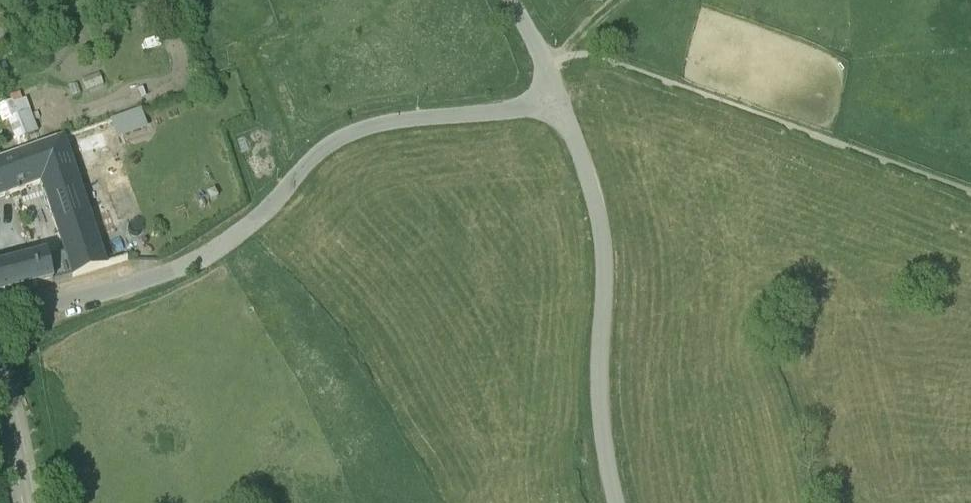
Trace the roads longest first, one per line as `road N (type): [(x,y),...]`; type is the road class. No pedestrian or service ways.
road 1 (unclassified): [(0,321),(188,264),(249,225),(314,155),(363,128),(560,103)]
road 2 (unclassified): [(617,502),(602,402),(602,238),(560,103)]

